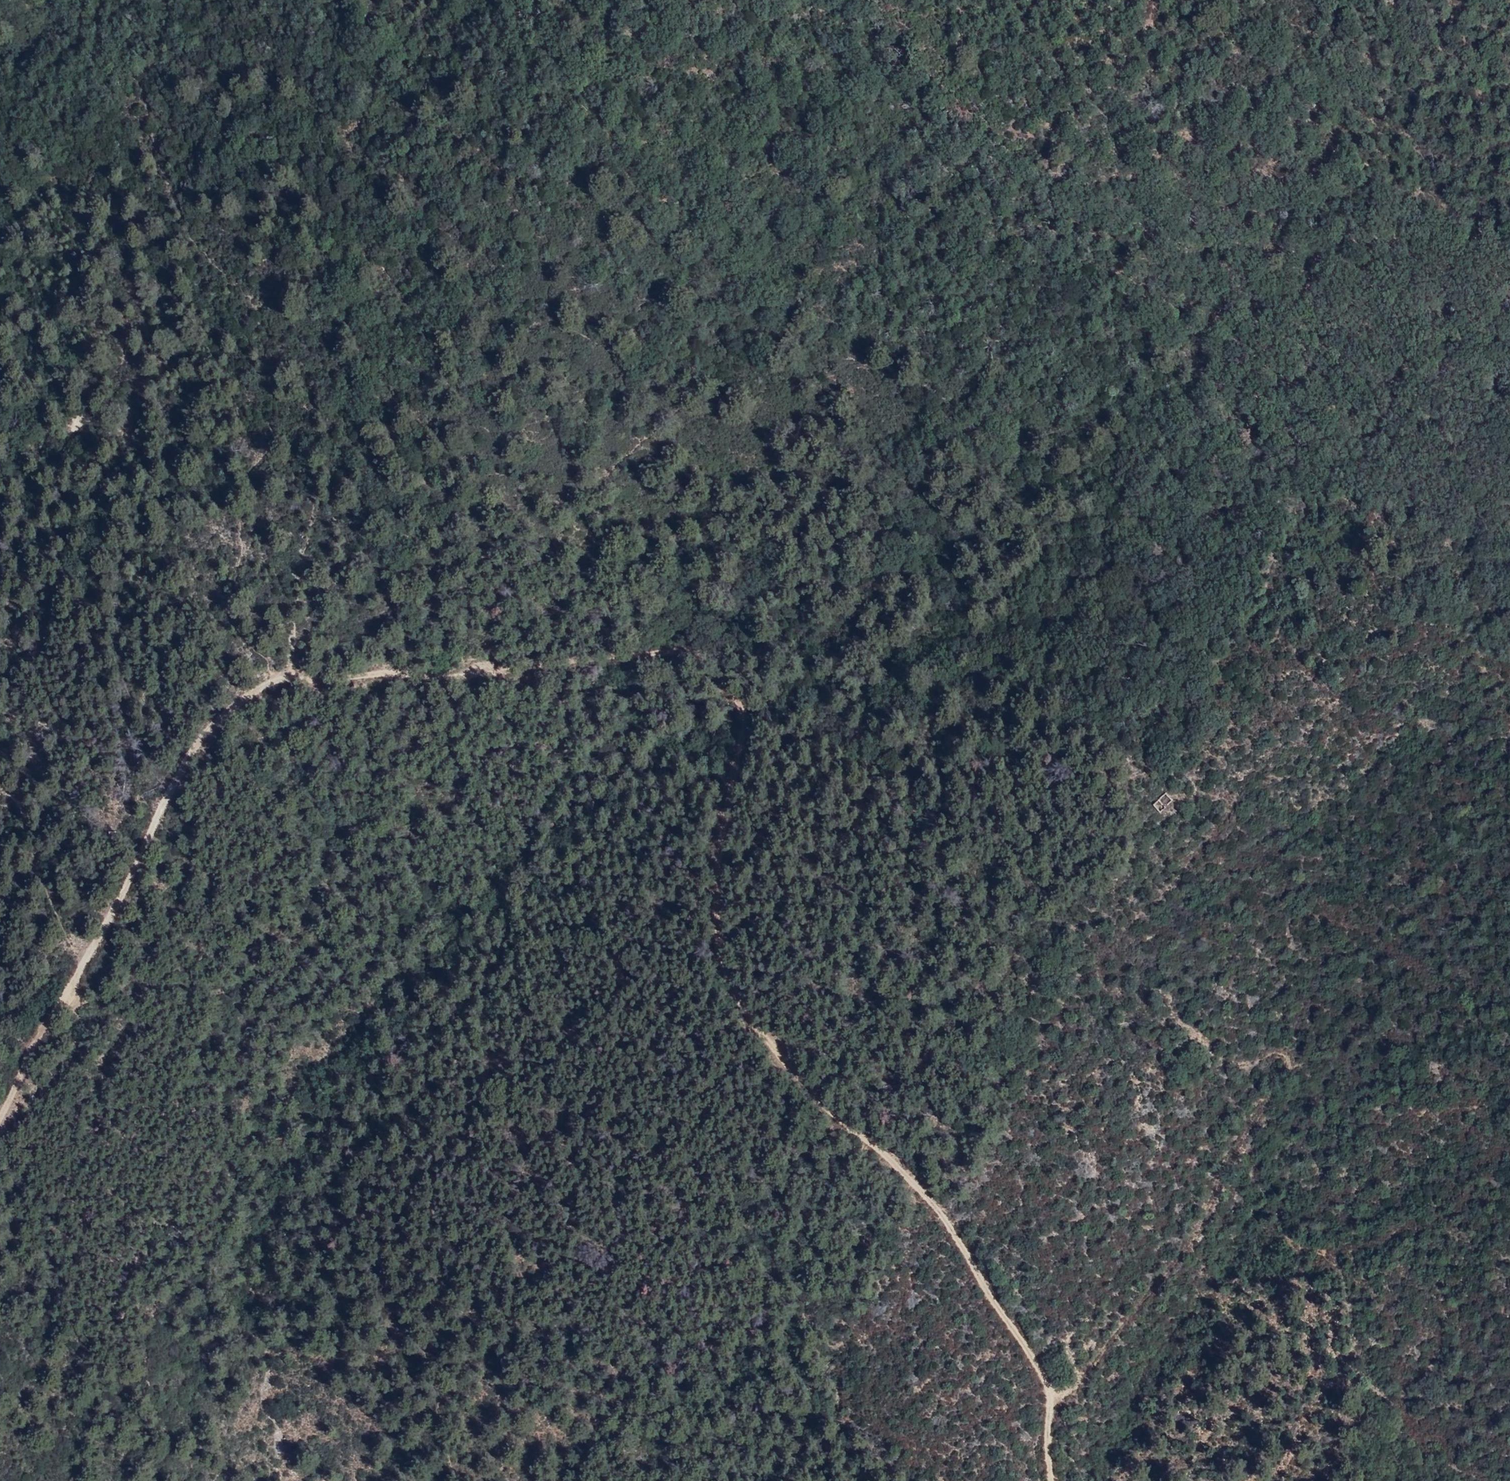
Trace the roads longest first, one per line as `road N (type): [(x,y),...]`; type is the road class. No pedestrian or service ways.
road 1 (track): [(1051,1408),(949,1229),(905,1173),(810,1095),(740,1005),(705,889),(747,731),(741,695),(672,646),(507,667),(290,677),(260,688),(200,742),(0,1115)]
road 2 (track): [(1048,1480),(1051,1408),(1189,1252),(1235,1147),(1288,1060),(1284,1054),(1246,1062),(1206,1048),(1172,1009),(1143,952),(1235,802),(1195,791)]

